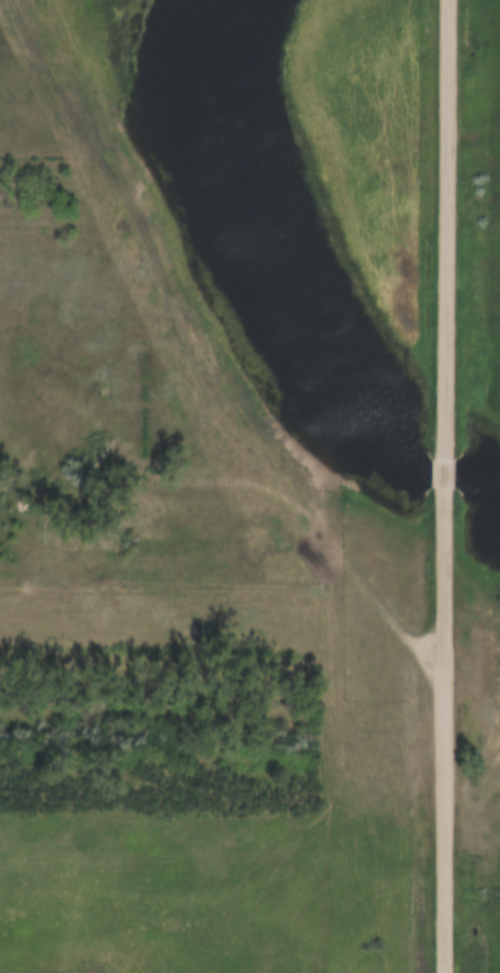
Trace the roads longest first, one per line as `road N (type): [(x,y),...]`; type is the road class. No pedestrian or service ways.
road 1 (track): [(445,664),(412,636),(224,414),(122,180),(73,138),(30,67),(10,0)]
road 2 (residential): [(443,972),(446,488)]
road 3 (residential): [(447,460),(450,0)]

